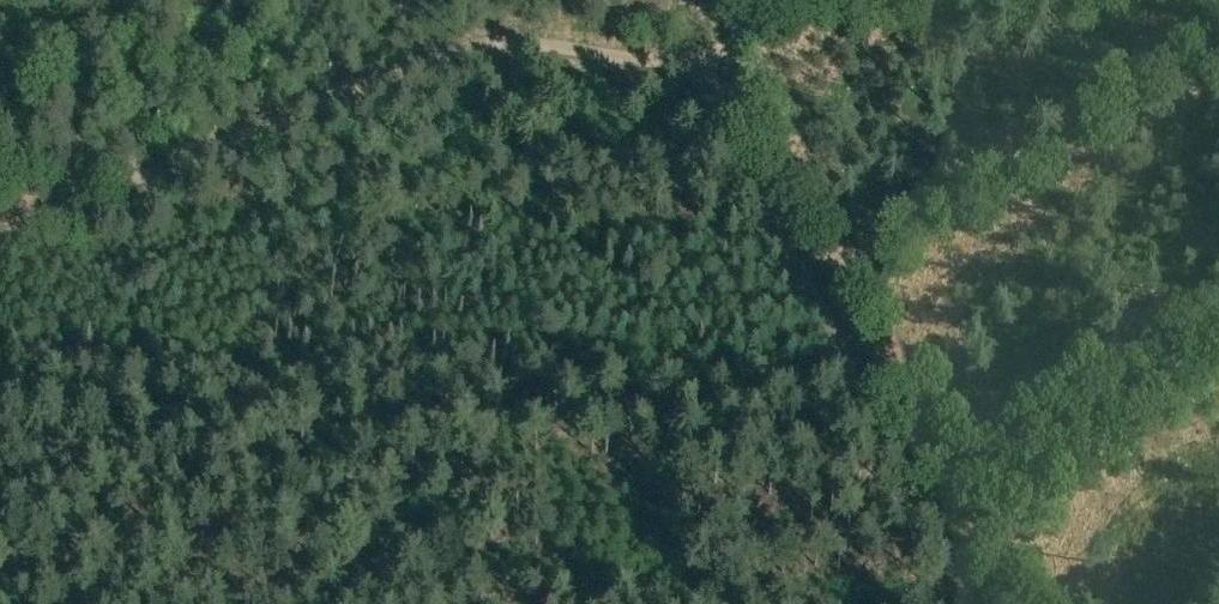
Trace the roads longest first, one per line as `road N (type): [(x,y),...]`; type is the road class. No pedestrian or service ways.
road 1 (track): [(786,0),(742,39),(699,58),(480,42),(0,227)]
road 2 (track): [(699,58),(972,603)]

